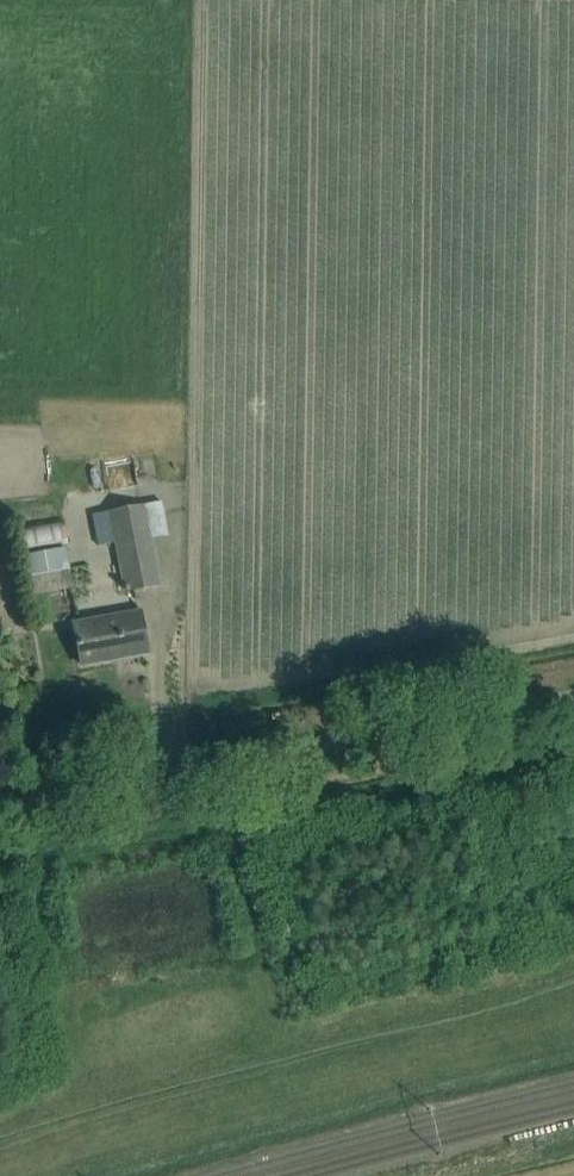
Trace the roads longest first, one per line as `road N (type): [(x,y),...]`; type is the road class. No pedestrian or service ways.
road 1 (unclassified): [(0,804),(573,696)]

